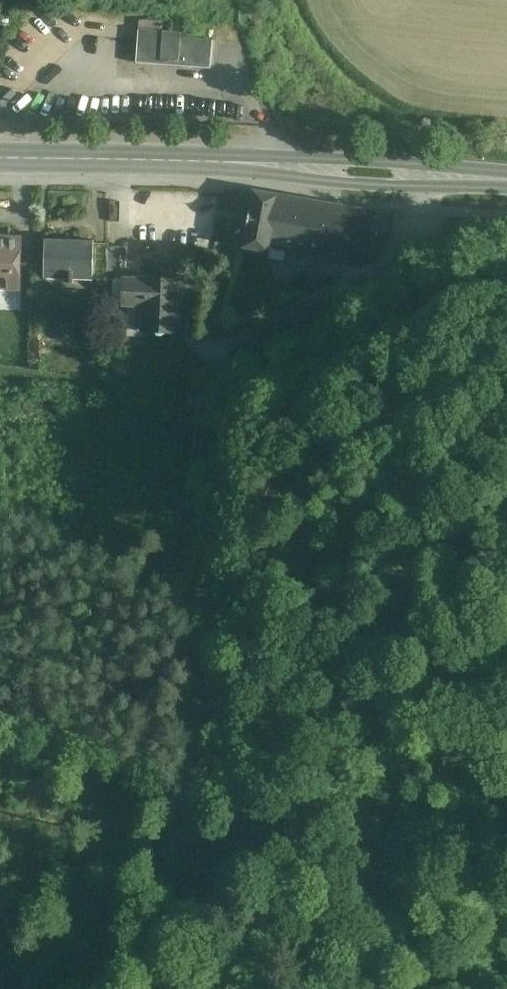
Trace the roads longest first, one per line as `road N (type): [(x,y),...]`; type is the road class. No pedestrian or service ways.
road 1 (track): [(340,988),(199,905),(213,789),(197,365),(460,209)]
road 2 (primary): [(506,182),(0,158)]

